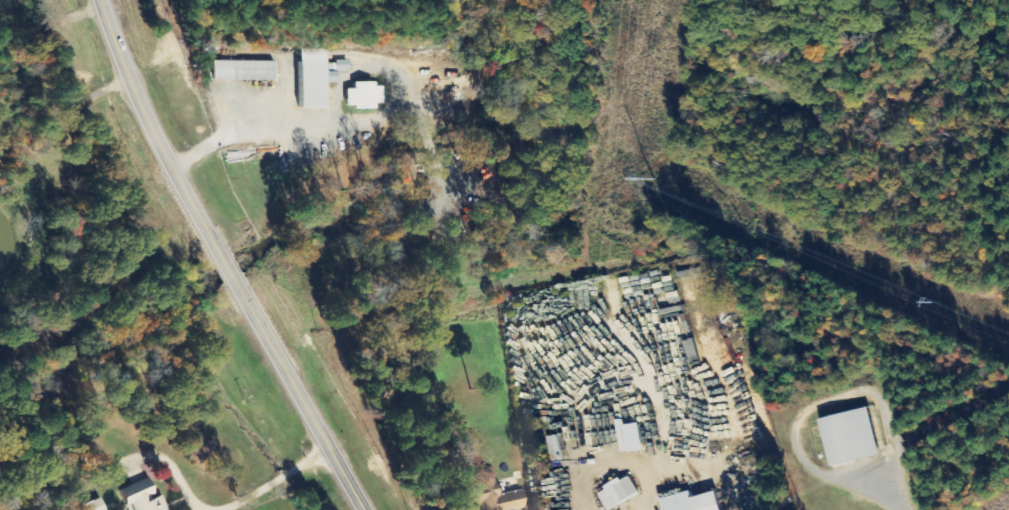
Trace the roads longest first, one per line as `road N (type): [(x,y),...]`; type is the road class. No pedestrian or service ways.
road 1 (tertiary): [(101,0),(134,98),(364,509)]

